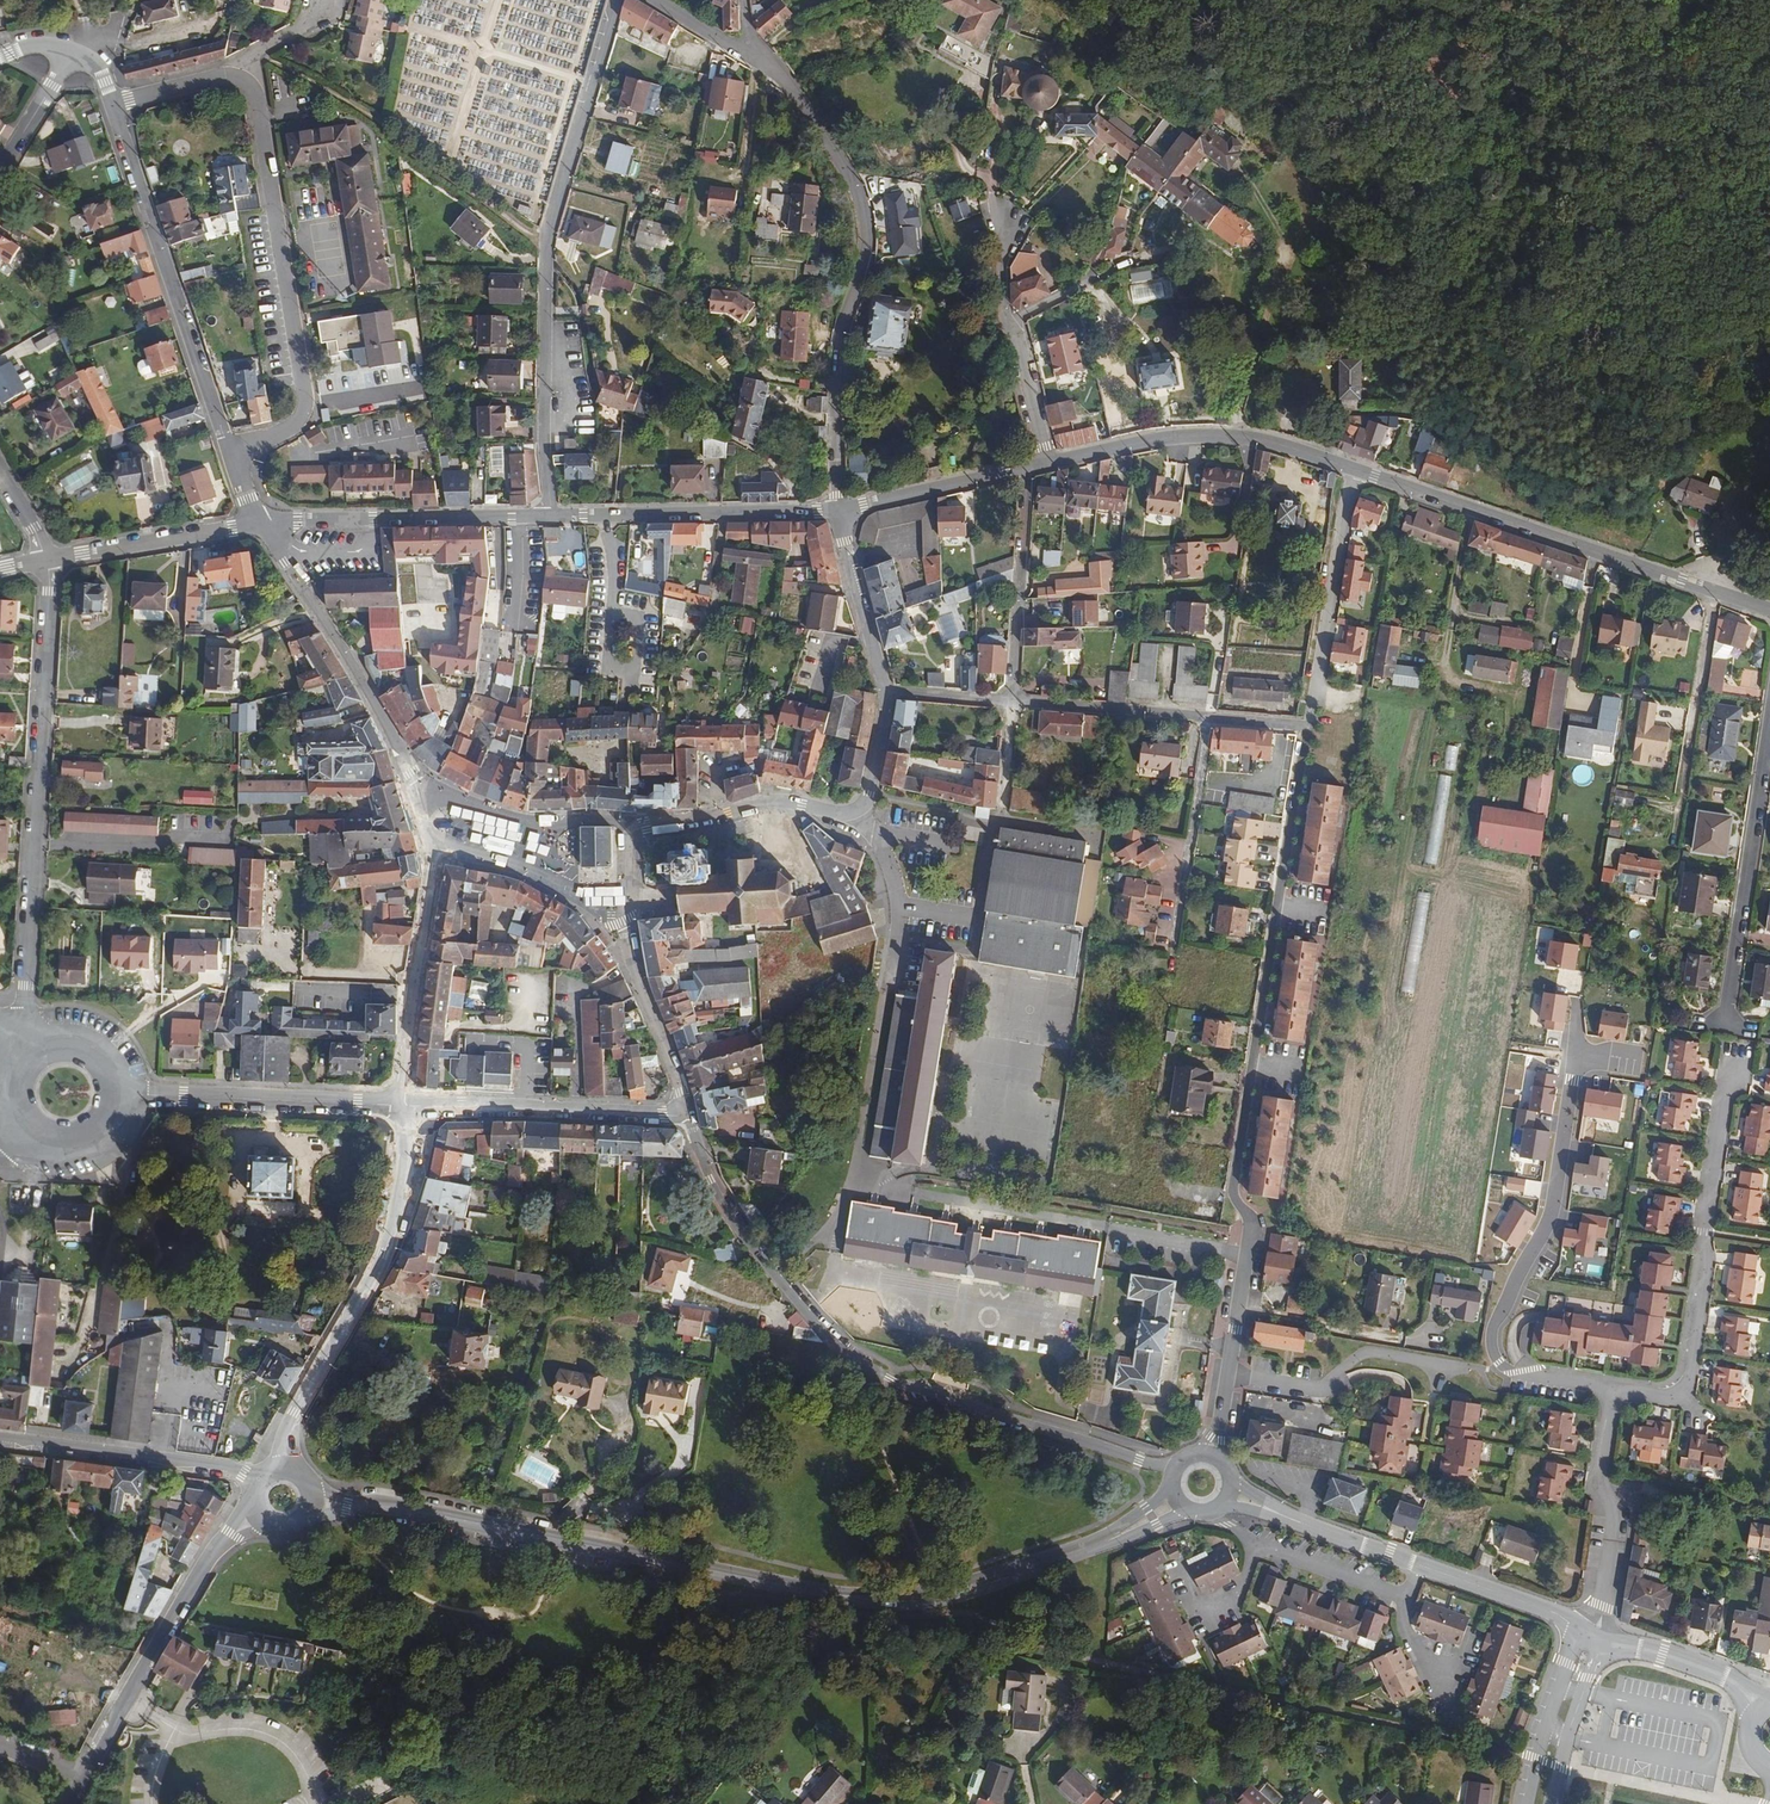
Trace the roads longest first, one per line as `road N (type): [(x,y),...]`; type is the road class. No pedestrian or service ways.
road 1 (secondary): [(346,1505),(388,1506),(886,1599),(980,1587),(1119,1534)]
road 2 (residential): [(1229,1374),(1252,1224),(1233,1194),(1308,726)]
road 3 (tertiary): [(1178,1469),(888,1384),(790,1295),(727,1212),(686,1110)]
road 4 (residential): [(551,515),(543,444),(547,243),(617,0)]
road 5 (residential): [(839,512),(840,417),(866,235),(859,191),(797,96),(747,54)]
road 6 (residential): [(46,560),(26,985),(44,1047)]
road 7 (residential): [(1614,1391),(1509,1375),(1493,1348),(1498,1321),(1554,1208),(1578,1060),(1610,1058)]
road 8 (residential): [(224,76),(256,95),(306,398),(292,428),(232,452)]
road 9 (tertiary): [(1351,468),(1769,609)]
road 10 (residential): [(1729,1068),(1703,1230),(1708,1258),(1691,1385),(1670,1398),(1614,1391)]
road 11 (residential): [(113,106),(232,452)]
road 12 (tertiary): [(401,1105),(397,1206),(385,1257),(286,1439)]
road 13 (tertiary): [(631,828),(775,801),(857,811),(869,794),(887,692)]
road 14 (tertiary): [(261,524),(429,796)]
road 15 (tertiary): [(1043,465),(1180,434),(1237,436),(1351,468)]
road 16 (residential): [(1011,702),(1308,726)]
road 17 (residential): [(1769,727),(1727,1020)]
road 18 (tertiary): [(551,515),(261,524)]
road 19 (tertiary): [(839,512),(551,515)]
road 20 (tertiary): [(401,1105),(686,1110)]
road 21 (tertiary): [(117,1098),(148,1093),(401,1105)]
road 22 (residential): [(233,1535),(196,1580),(82,1774)]
road 23 (residential): [(1308,726),(1351,468)]
road 24 (secondary): [(256,1482),(226,1467),(0,1437)]
road 25 (tertiary): [(435,852),(401,1105)]
road 26 (residential): [(1614,1391),(1601,1483),(1617,1508),(1592,1634)]
road 27 (residential): [(1029,467),(1011,702)]
road 28 (residential): [(1229,1374),(1321,1389),(1337,1386),(1336,1375),(1356,1357),(1441,1363)]
road 29 (tertiary): [(261,524),(46,560)]
road 30 (tertiary): [(686,1110),(626,959),(626,906)]
road 31 (tertiary): [(631,828),(619,821),(535,828),(429,796)]
road 32 (tertiary): [(435,852),(518,873),(579,901),(626,906)]
road 33 (tertiary): [(839,512),(1029,467)]
road 34 (tertiary): [(887,692),(839,512)]
road 35 (secondary): [(1592,1634),(1505,1593),(1420,1566)]
road 36 (residential): [(1592,1634),(1540,1803)]
road 37 (secondary): [(1420,1566),(1263,1507)]
road 38 (residential): [(1253,1543),(1405,1596)]
road 39 (residential): [(1043,465),(1011,321)]
road 40 (residential): [(0,171),(73,54)]
road 41 (residential): [(1011,321),(1132,256)]
road 42 (tertiary): [(19,1118),(48,1143),(78,1144),(104,1129),(117,1098)]
road 43 (residential): [(327,0),(314,17),(224,76)]
road 44 (residential): [(887,692),(1011,702)]

